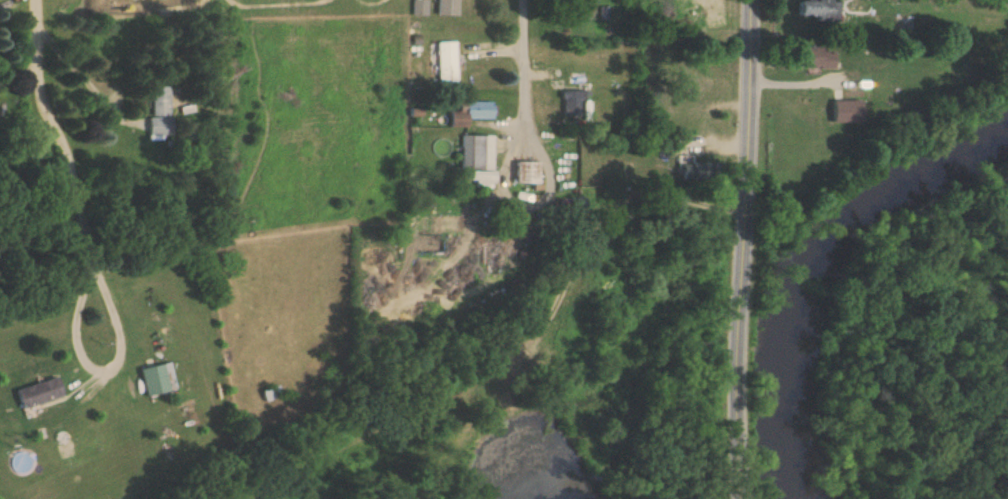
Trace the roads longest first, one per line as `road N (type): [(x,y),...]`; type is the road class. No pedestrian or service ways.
road 1 (tertiary): [(750,0),(736,426),(741,498)]
road 2 (residential): [(36,0),(45,103),(73,162),(97,268)]
road 3 (residential): [(97,268),(121,324),(124,350),(114,370),(90,365),(81,336),(97,268)]
road 4 (residential): [(529,122),(548,166),(543,199),(532,205),(516,202),(504,182),(529,122)]
road 5 (residential): [(525,0),(529,122)]

